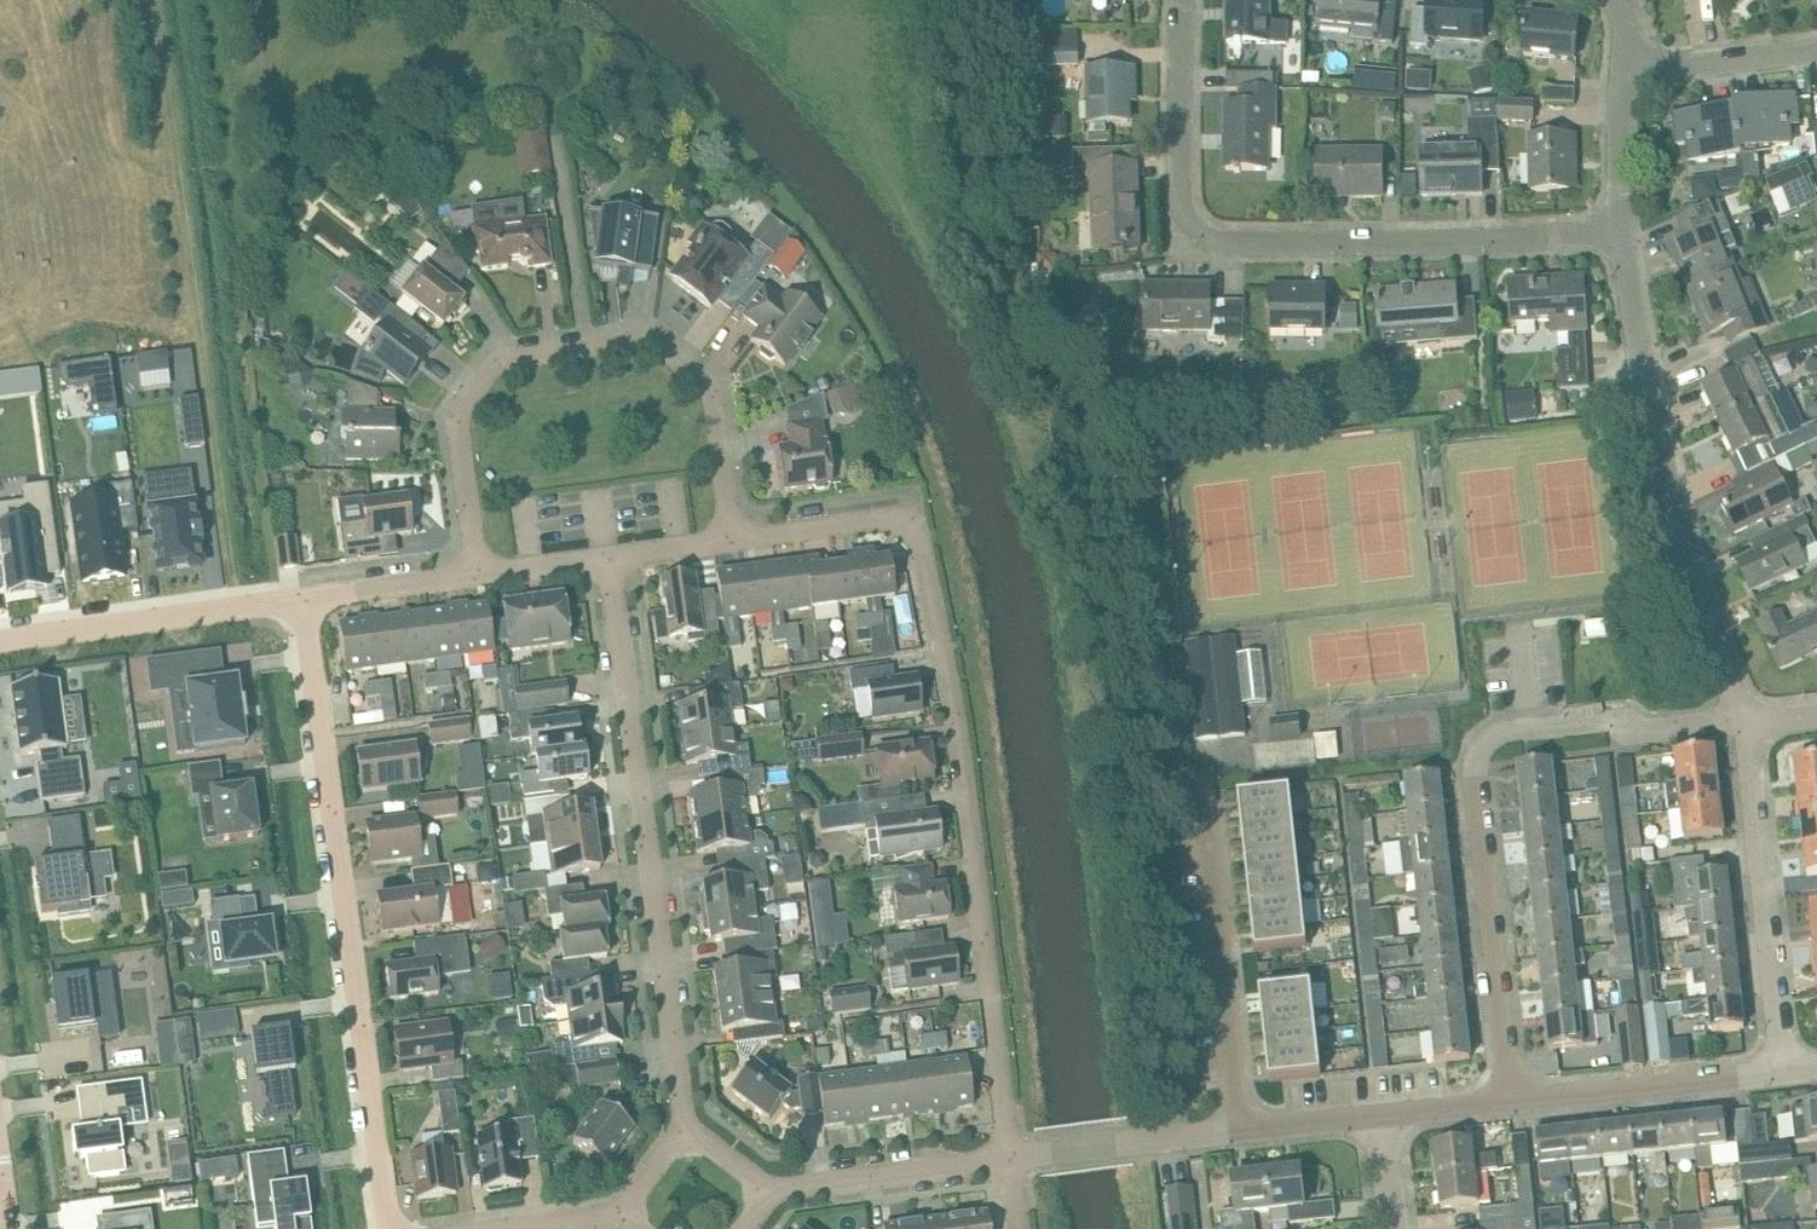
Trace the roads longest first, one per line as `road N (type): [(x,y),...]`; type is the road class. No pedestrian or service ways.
road 1 (residential): [(1624,232),(1226,241),(1202,233),(1186,215),(1181,189),(1183,0)]
road 2 (residential): [(1010,1157),(954,712),(922,551),(905,524)]
road 3 (residential): [(389,1228),(304,597)]
road 4 (residential): [(1512,1100),(1476,777),(1482,749),(1529,728),(1608,720),(1643,730),(1745,720)]
road 5 (residential): [(479,574),(459,417),(500,357),(647,337),(711,387),(732,539)]
road 6 (residential): [(685,1129),(608,556)]
road 7 (residential): [(1745,720),(1661,455),(1624,232)]
road 8 (residential): [(1240,1130),(1201,773)]
road 9 (residential): [(1786,1071),(1745,720)]
road 10 (residential): [(0,639),(304,597)]
road 11 (residential): [(1512,1100),(1786,1071)]
road 12 (residential): [(770,1189),(1010,1157)]
road 13 (residential): [(1010,1157),(1240,1130)]
road 14 (residential): [(1624,67),(1816,50)]
road 15 (residential): [(304,597),(479,574)]
road 16 (residential): [(732,539),(876,520),(905,524)]
road 17 (residential): [(1624,232),(1624,67)]
road 18 (residential): [(1240,1130),(1381,1115)]
road 19 (residential): [(1381,1115),(1512,1100)]
road 20 (residential): [(479,574),(608,556)]
road 21 (residential): [(491,1228),(618,1211)]
road 22 (residential): [(608,556),(732,539)]

